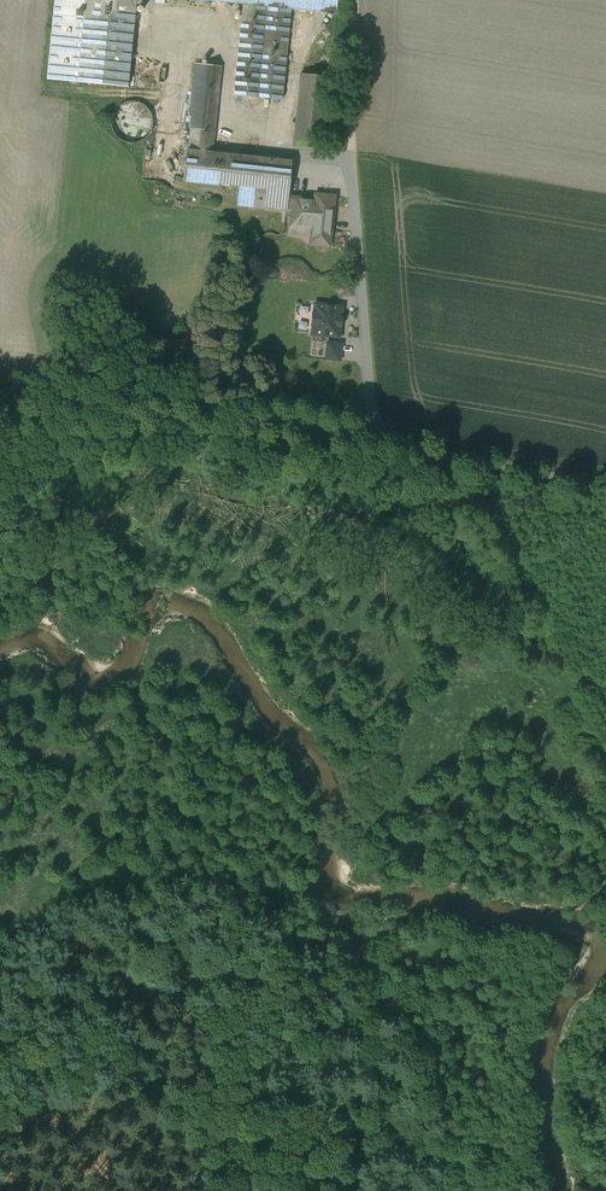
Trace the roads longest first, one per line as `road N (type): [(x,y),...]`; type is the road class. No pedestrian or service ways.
road 1 (unclassified): [(0,421),(167,419),(295,429),(605,490)]
road 2 (track): [(251,1106),(273,1095),(346,1123),(353,1135),(350,1190)]

